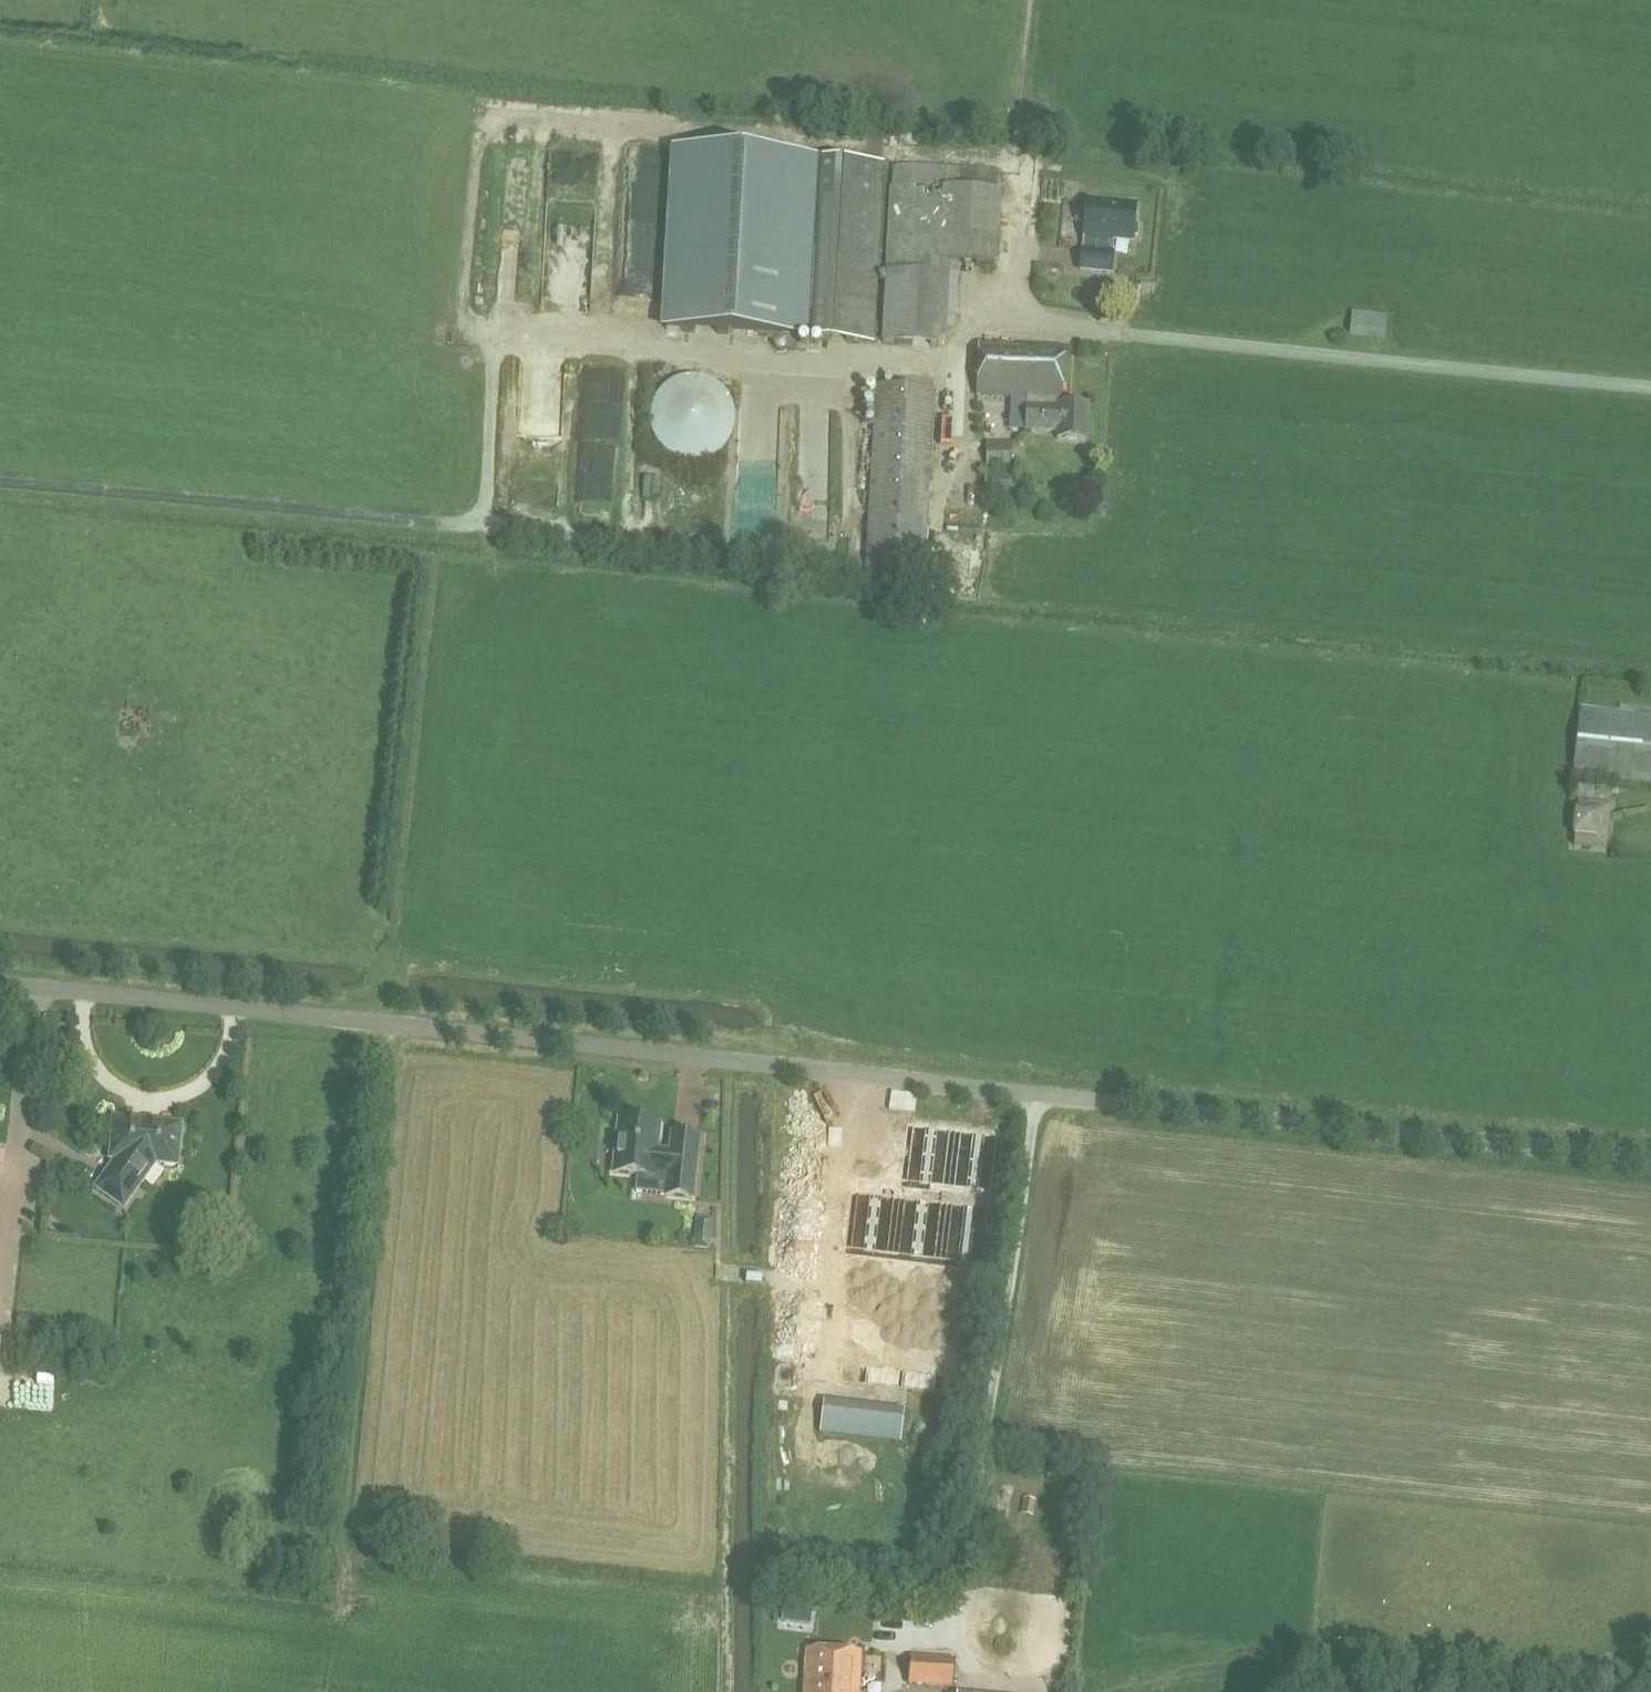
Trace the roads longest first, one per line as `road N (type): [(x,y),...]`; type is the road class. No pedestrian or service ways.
road 1 (unclassified): [(1650,1160),(0,984)]

